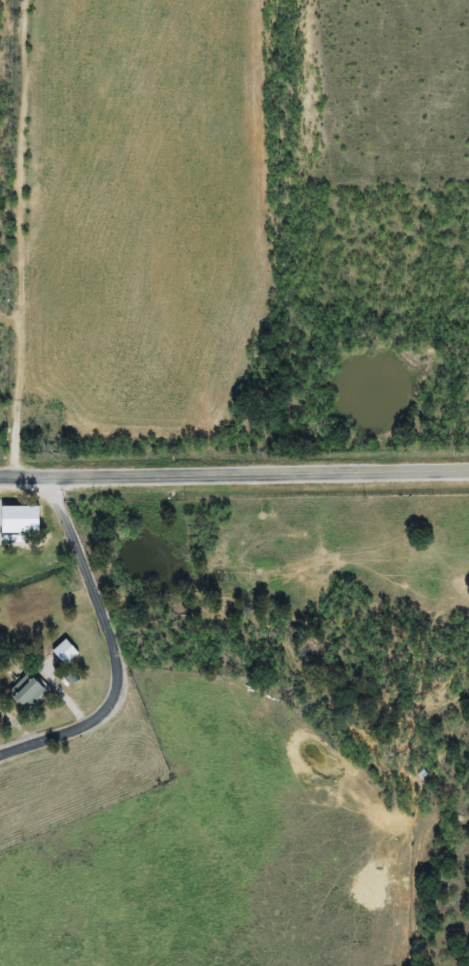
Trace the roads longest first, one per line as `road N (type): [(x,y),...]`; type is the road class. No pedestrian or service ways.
road 1 (tertiary): [(0,477),(468,472)]
road 2 (residential): [(0,794),(79,740),(54,477)]

